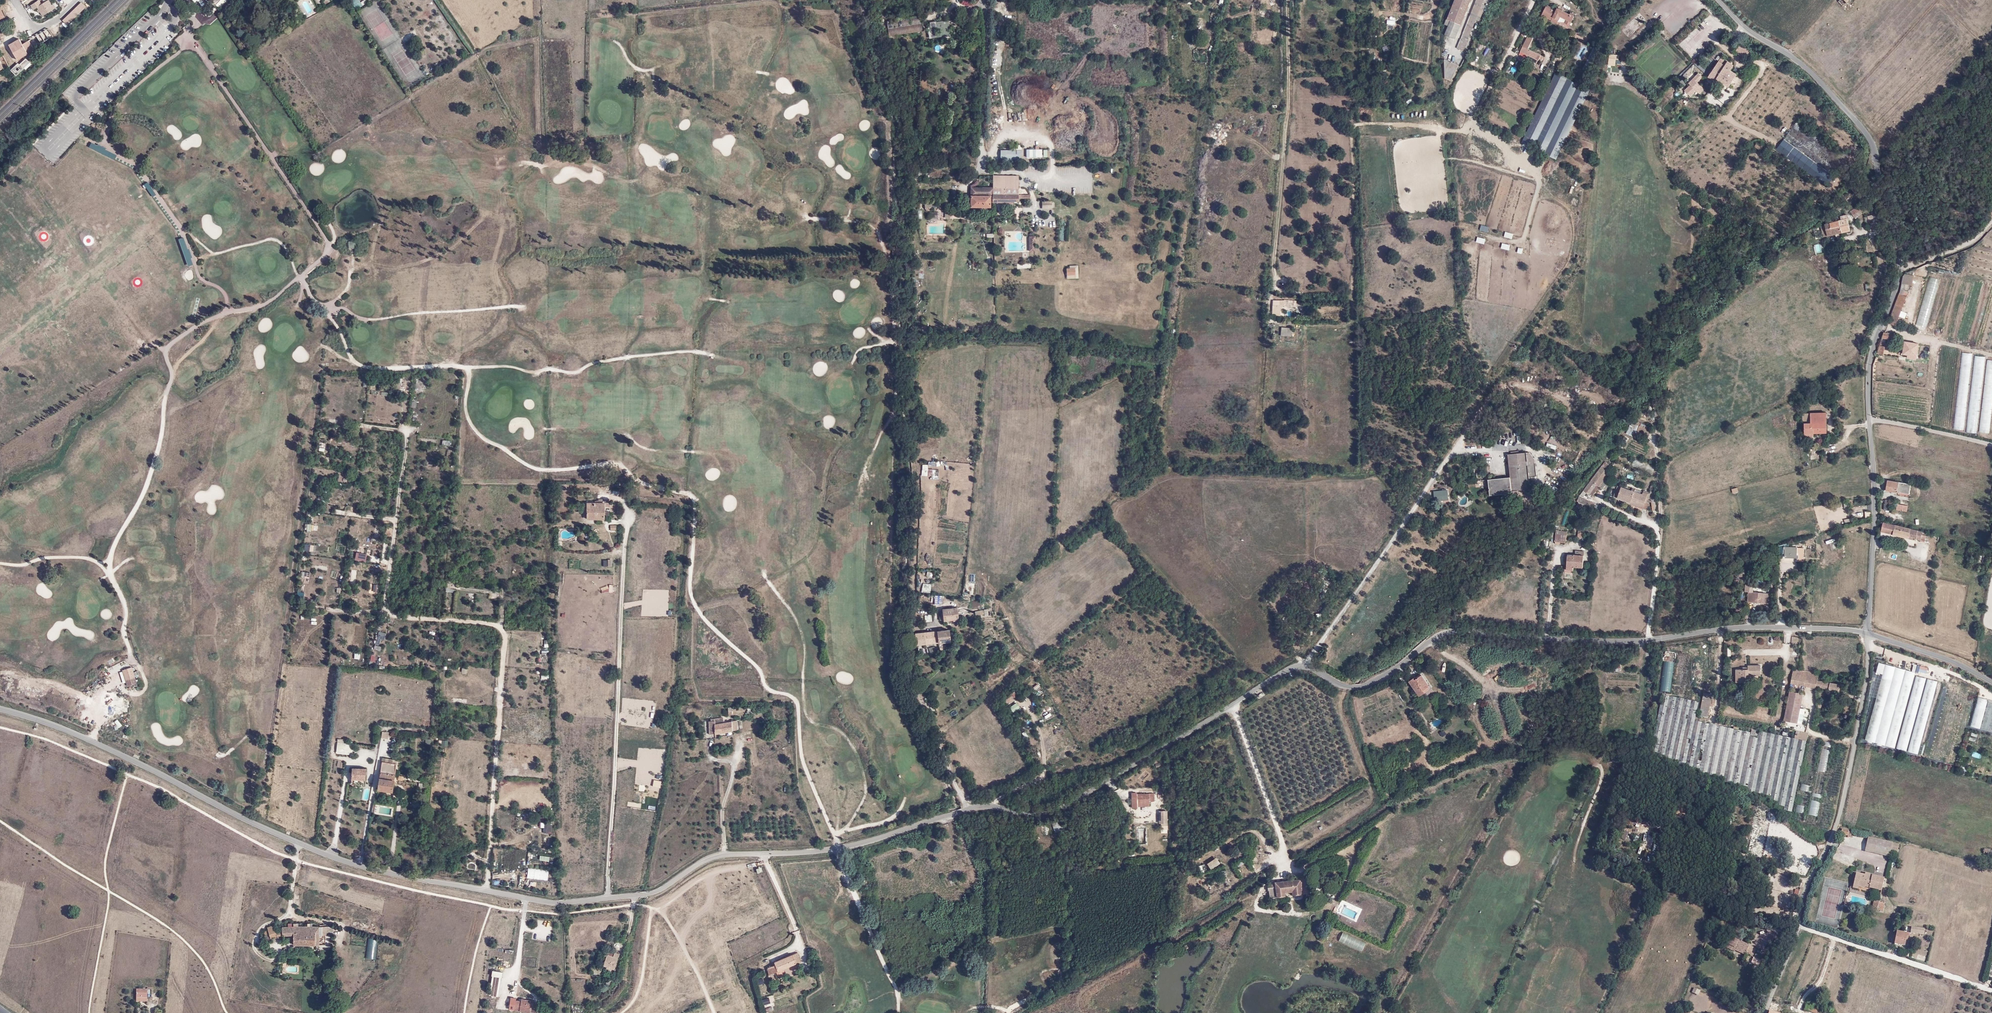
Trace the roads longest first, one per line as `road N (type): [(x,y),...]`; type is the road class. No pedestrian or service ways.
road 1 (unclassified): [(1867,632),(1754,626),(1613,641),(1442,633),(1361,686),(1291,667),(1050,812),(982,805),(835,849),(705,859),(648,894),(557,903),(341,860),(90,740),(0,708)]
road 2 (unclassified): [(1718,0),(1745,29),(1813,74),(1865,131),(1900,243),(1868,388),(1875,524),(1867,632)]
road 3 (track): [(1345,685),(1343,716),(1374,795),(1282,851)]
road 4 (track): [(1492,691),(1638,665),(1643,639)]
road 5 (unclassified): [(1867,632),(1991,681)]
road 6 (track): [(1165,852),(1202,859),(1255,831),(1274,855)]
road 7 (track): [(1428,643),(1486,685),(1503,738)]
road 8 (track): [(90,740),(111,693),(141,693),(147,684),(134,660)]

